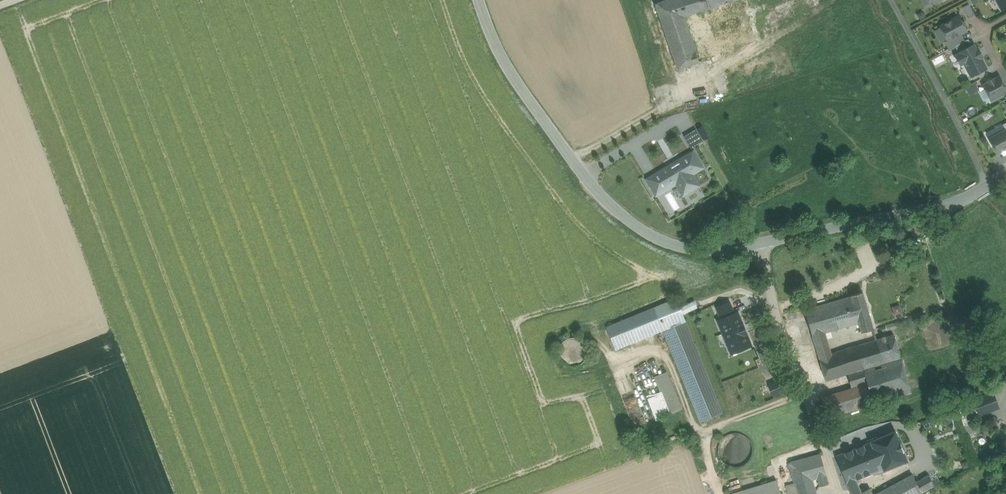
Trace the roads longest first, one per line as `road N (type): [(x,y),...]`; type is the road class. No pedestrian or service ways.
road 1 (residential): [(764,247),(676,246),(609,204),(518,87),(479,0)]
road 2 (track): [(837,0),(572,159)]
road 3 (residential): [(843,493),(787,351),(764,247)]
road 4 (residential): [(1005,170),(962,202),(764,247)]

